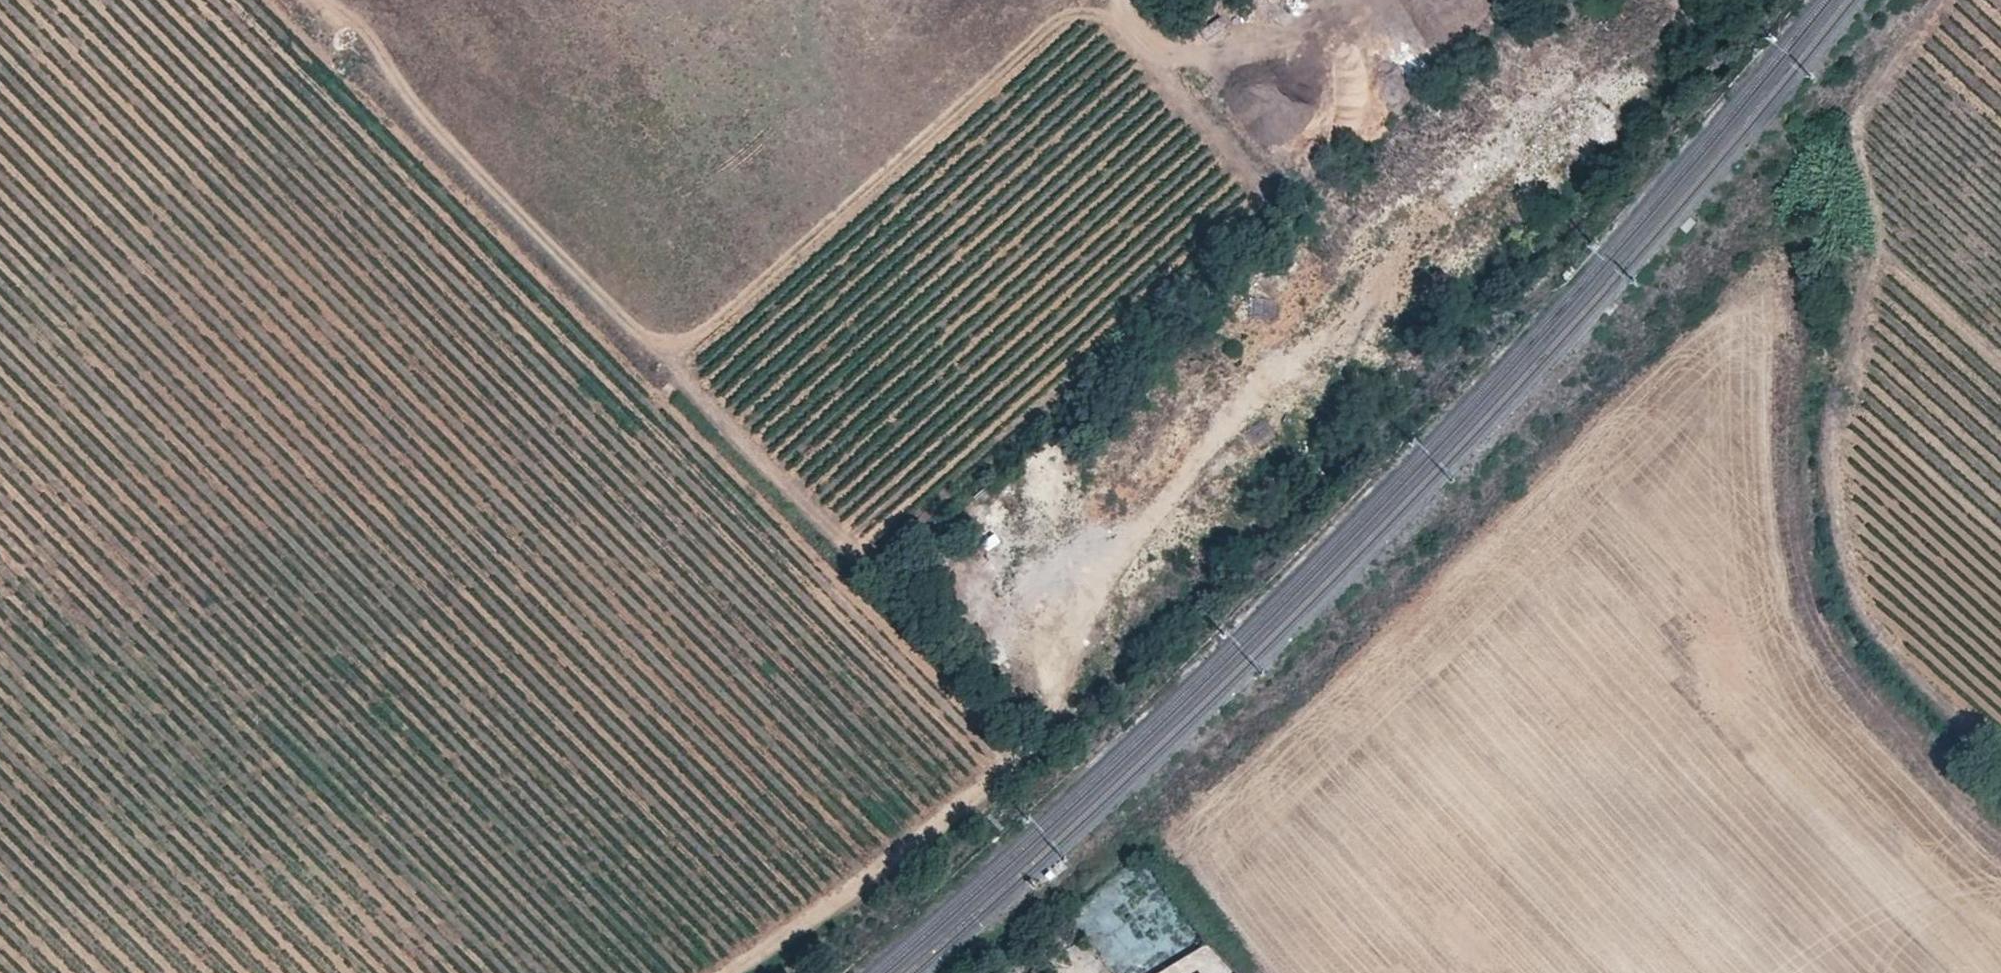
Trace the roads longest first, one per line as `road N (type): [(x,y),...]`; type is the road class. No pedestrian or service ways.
road 1 (track): [(1134,24),(1064,13),(701,331),(653,342),(403,91),(373,34),(321,0)]
road 2 (track): [(725,972),(1012,768),(1062,703),(1096,591),(1212,440),(1365,283)]

